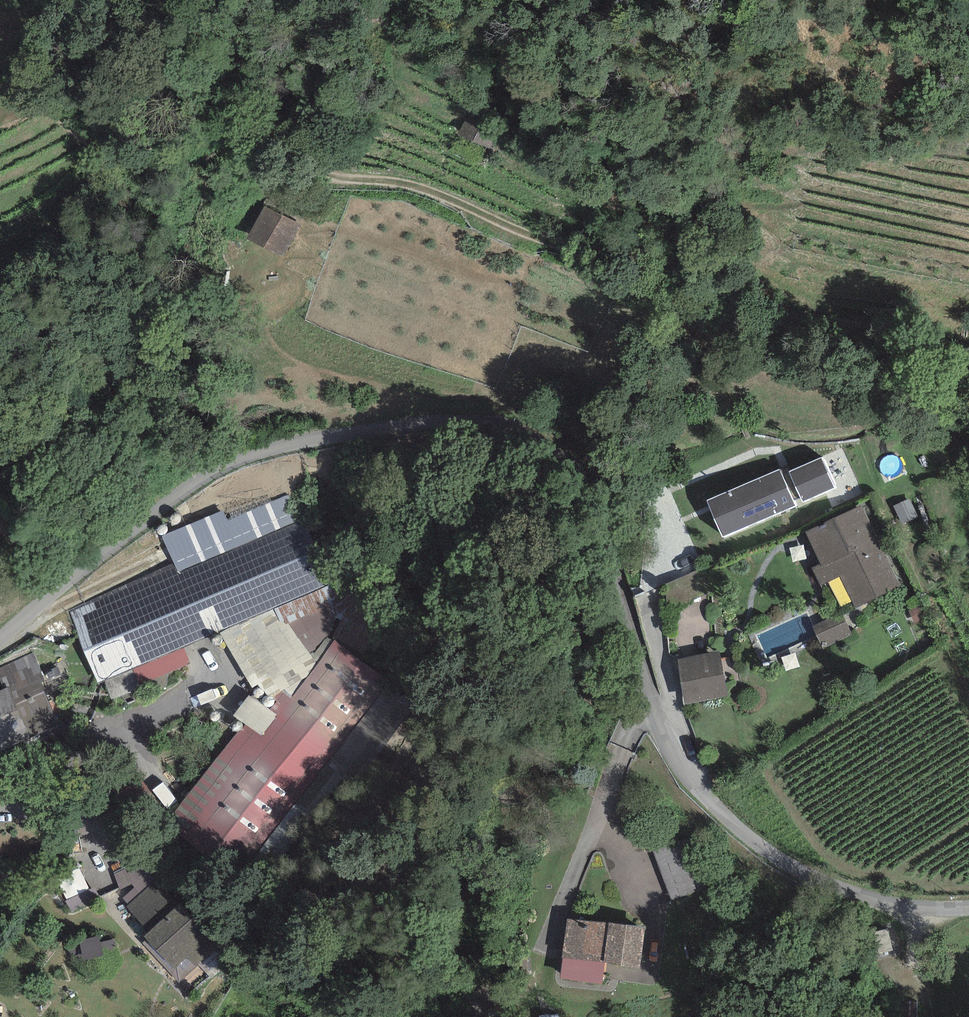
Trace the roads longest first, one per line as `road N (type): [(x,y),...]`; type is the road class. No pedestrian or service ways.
road 1 (unclassified): [(968,908),(894,904),(821,882),(715,808),(679,765),(658,719),(598,502),(564,468),(470,425),(441,421),(244,457),(190,486),(0,642)]
road 2 (track): [(197,0),(255,66),(321,171),(425,187),(564,246),(732,299),(968,348)]

